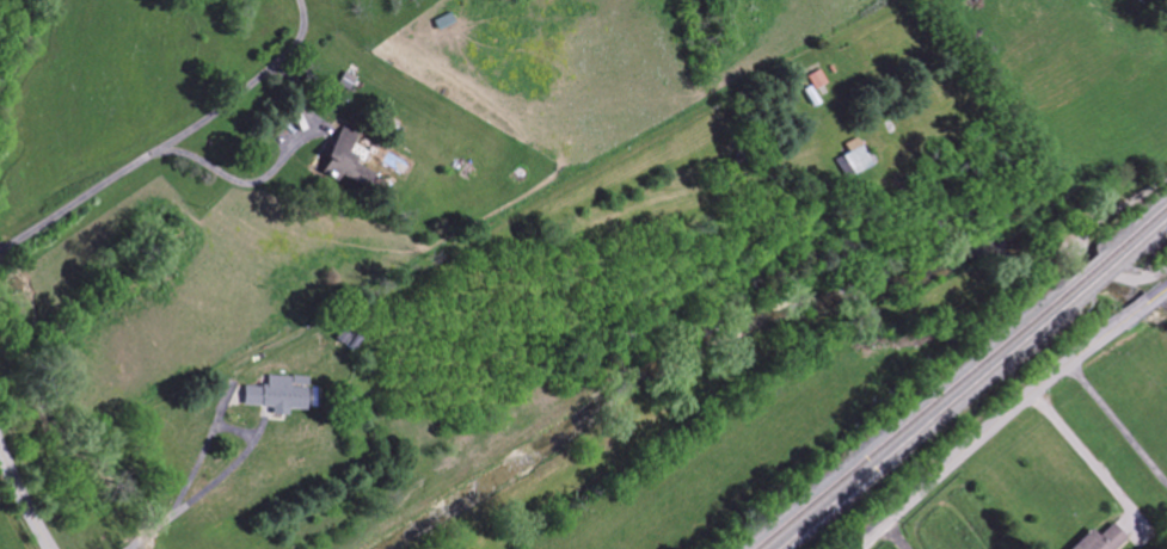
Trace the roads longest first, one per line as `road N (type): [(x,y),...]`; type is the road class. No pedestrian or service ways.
road 1 (secondary): [(1166,286),(1030,390),(852,548)]
road 2 (residential): [(1083,257),(1077,239),(1091,223),(1166,174)]

